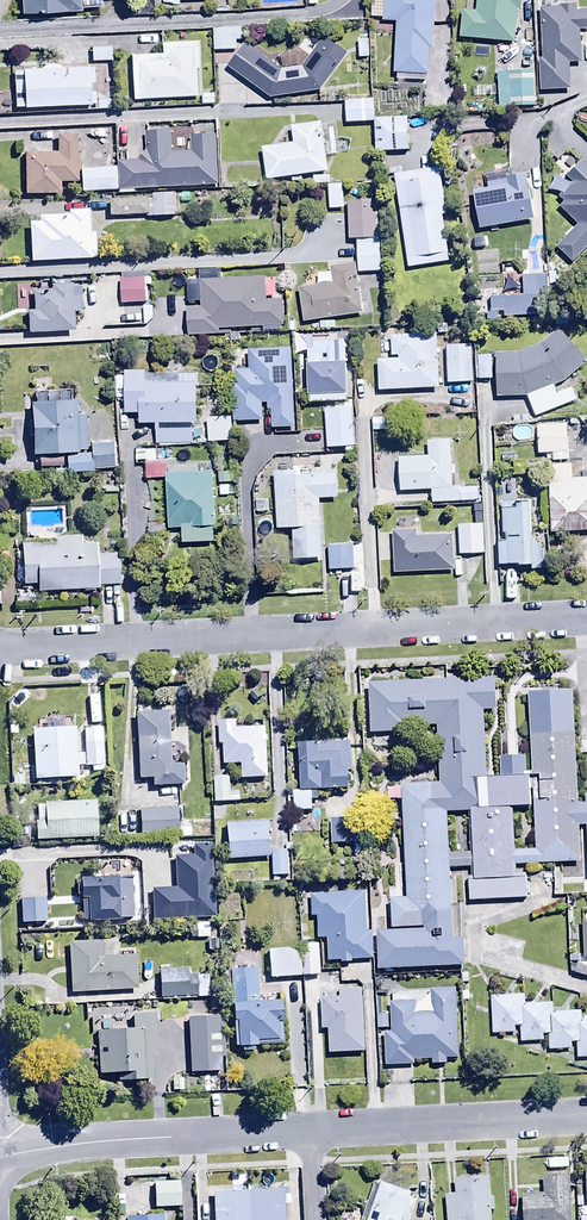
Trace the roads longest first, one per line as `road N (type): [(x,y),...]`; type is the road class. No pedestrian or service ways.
road 1 (residential): [(586,618),(0,650)]
road 2 (residential): [(307,1132),(126,1142),(0,1160)]
road 3 (residential): [(586,1119),(307,1132)]

